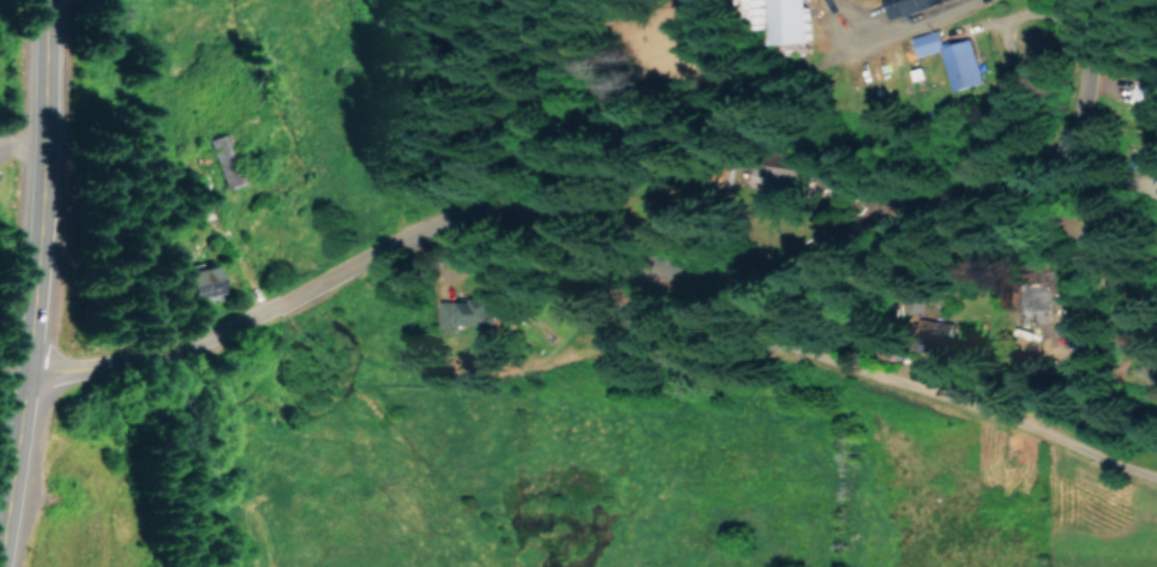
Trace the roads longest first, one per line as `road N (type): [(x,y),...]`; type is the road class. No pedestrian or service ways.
road 1 (residential): [(1077,0),(1078,109),(1018,197),(984,211),(882,206),(803,175),(583,164),(461,204),(203,342),(110,370),(29,369)]
road 2 (residential): [(583,164),(659,278),(718,316),(1156,473)]
road 3 (trunk): [(51,0),(29,369),(1,566)]

